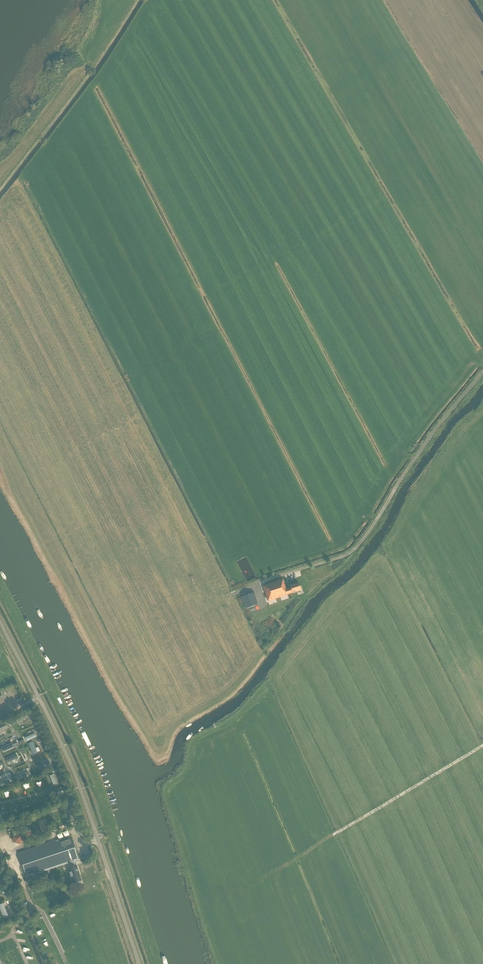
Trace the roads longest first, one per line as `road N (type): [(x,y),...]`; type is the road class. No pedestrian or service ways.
road 1 (unclassified): [(139,963),(71,759),(0,622)]
road 2 (unclassified): [(227,597),(350,553),(482,375)]
road 3 (unclassified): [(338,833),(482,746)]

